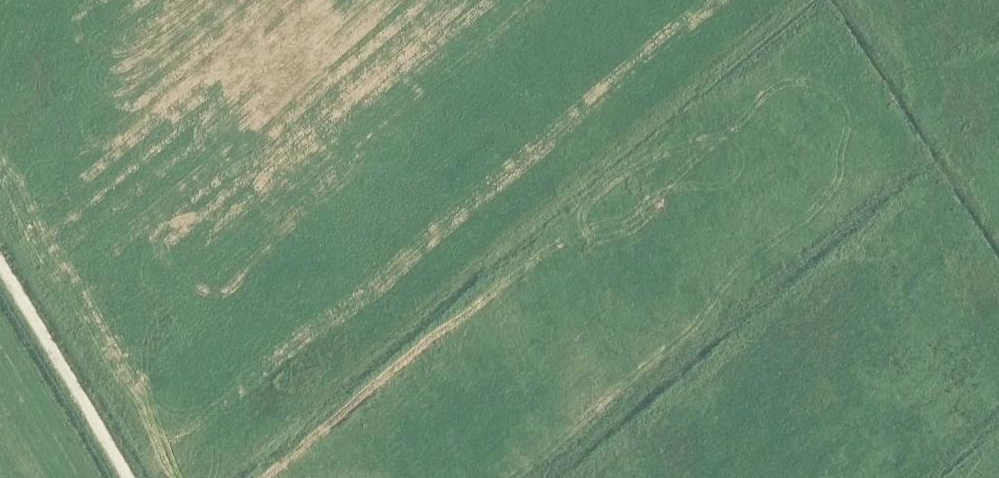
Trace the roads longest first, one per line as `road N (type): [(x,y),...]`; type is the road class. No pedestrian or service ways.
road 1 (unclassified): [(130,477),(0,261)]

